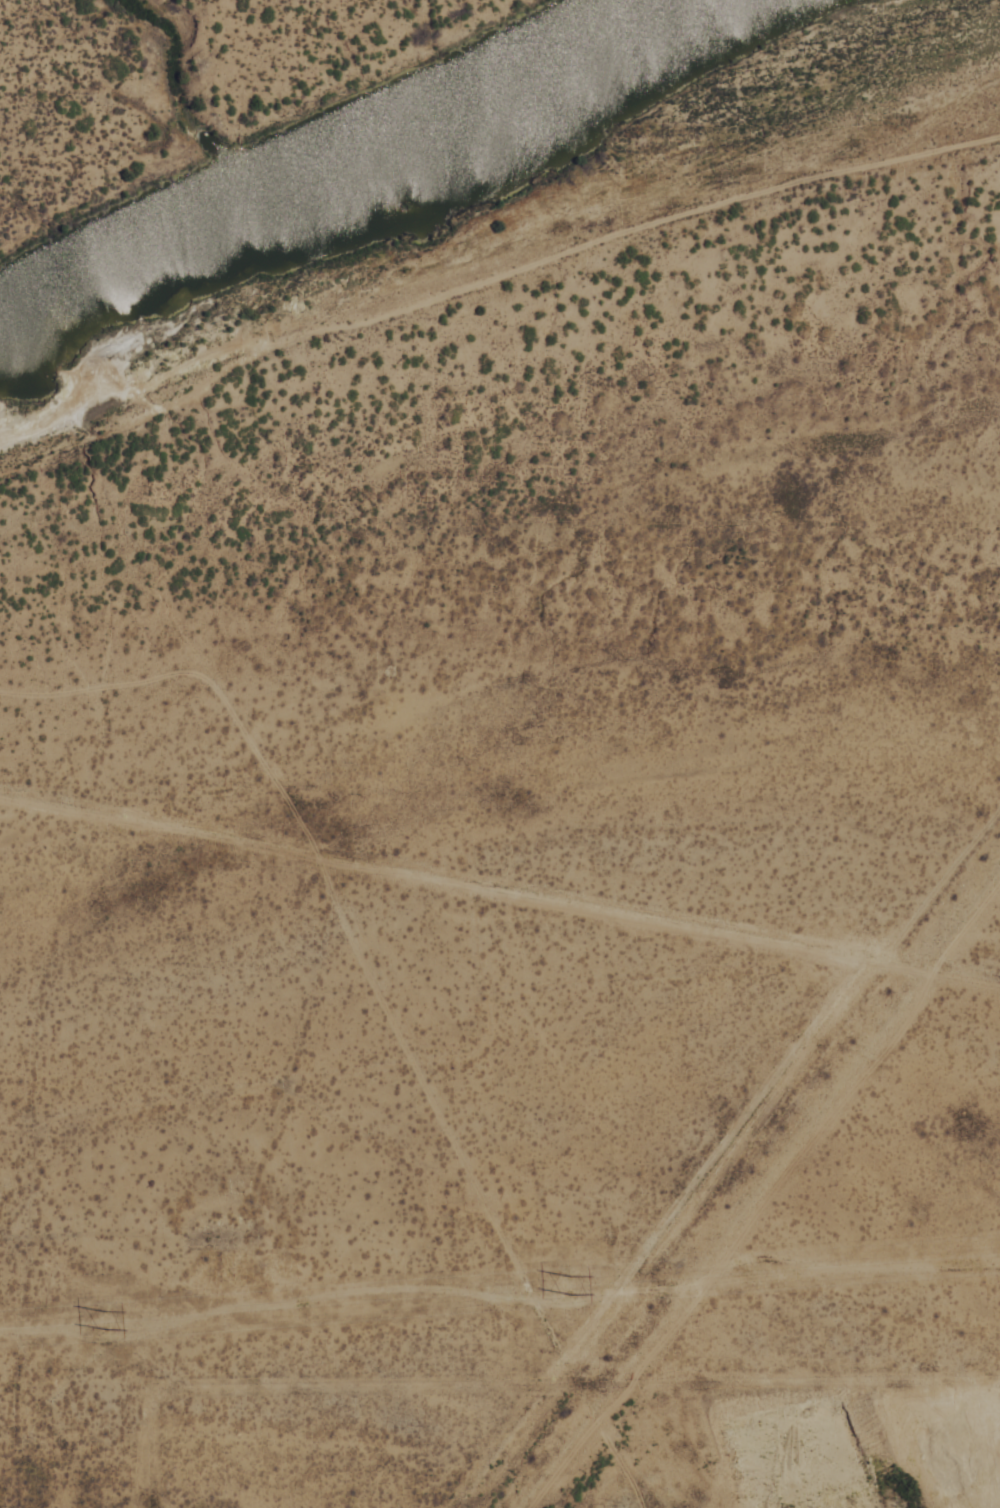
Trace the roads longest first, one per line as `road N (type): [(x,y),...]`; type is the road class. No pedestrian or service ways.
road 1 (residential): [(0,693),(55,696),(181,672),(214,684),(311,839),(350,936),(644,1507)]
road 2 (residential): [(999,137),(670,219),(405,311),(308,335),(237,362),(122,427),(0,475)]
road 3 (residential): [(476,1507),(826,1033),(999,812)]

